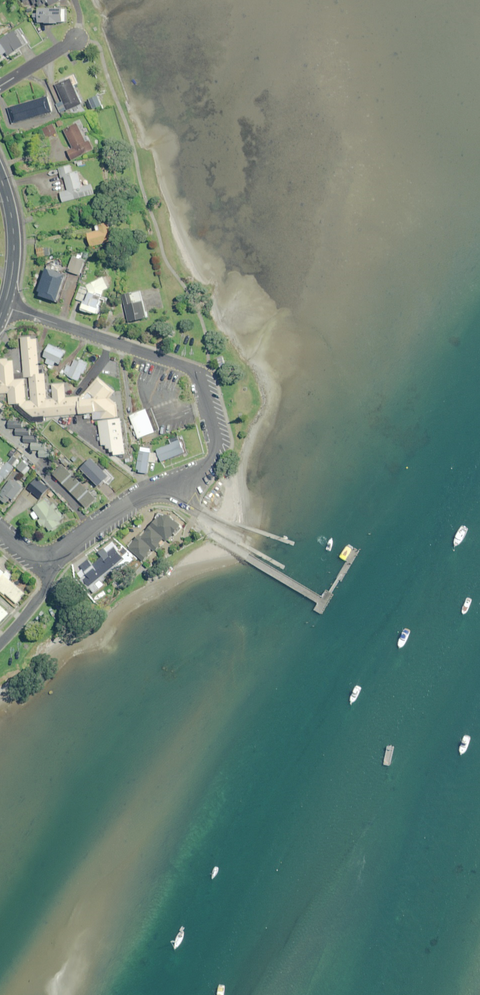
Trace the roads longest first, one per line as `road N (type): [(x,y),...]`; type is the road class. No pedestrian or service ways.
road 1 (unclassified): [(4,308),(203,377),(222,443),(206,476)]
road 2 (residential): [(49,573),(118,510),(206,476)]
road 3 (primary): [(0,174),(15,254),(4,308)]
road 4 (residential): [(74,0),(77,40),(0,87)]

